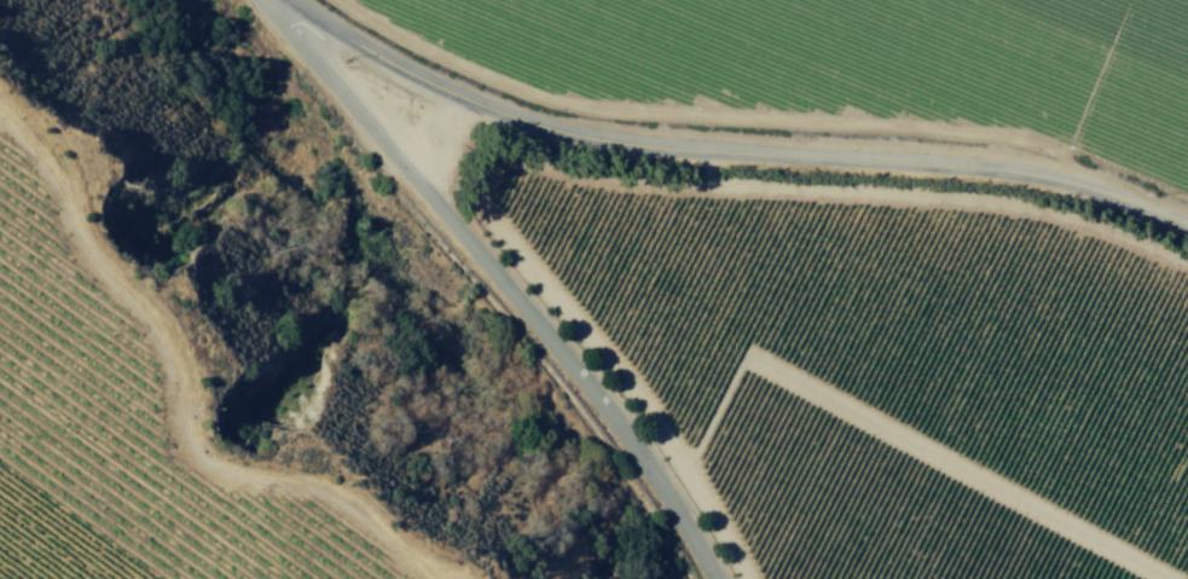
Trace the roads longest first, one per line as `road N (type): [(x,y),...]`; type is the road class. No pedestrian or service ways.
road 1 (secondary): [(1187,219),(1059,176),(973,162),(545,127),(410,73),(296,0)]
road 2 (tertiary): [(717,578),(654,467),(591,383),(267,0)]

